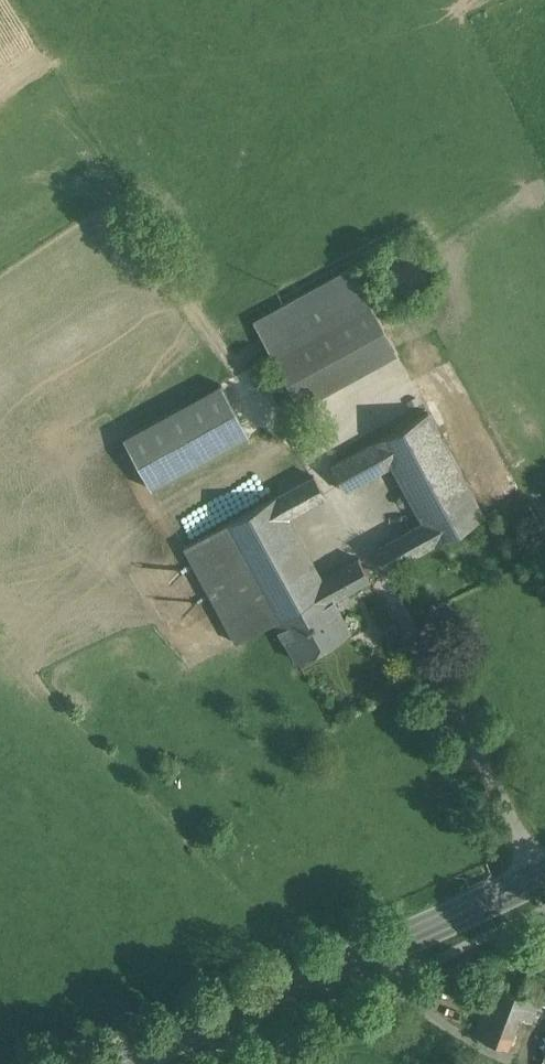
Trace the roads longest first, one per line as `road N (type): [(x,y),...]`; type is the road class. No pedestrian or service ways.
road 1 (primary): [(544,872),(122,1063)]

